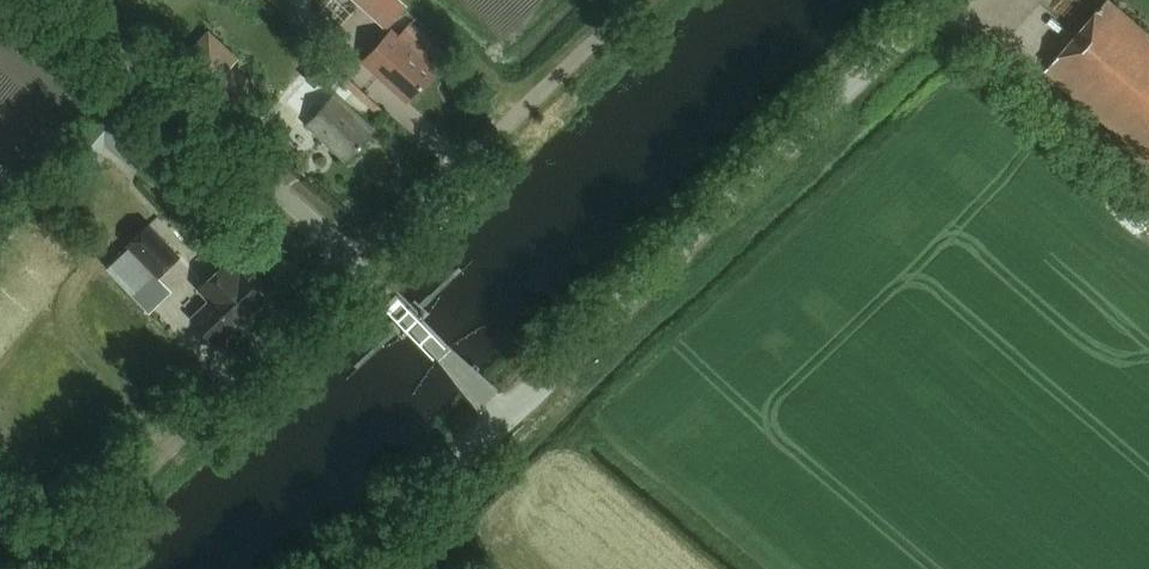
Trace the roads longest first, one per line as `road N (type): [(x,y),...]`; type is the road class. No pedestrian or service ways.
road 1 (track): [(648,0),(355,258),(41,568)]
road 2 (unclassified): [(497,418),(355,258),(48,0)]
road 3 (unclassified): [(497,418),(935,0)]
road 4 (unclassified): [(337,568),(497,418)]

